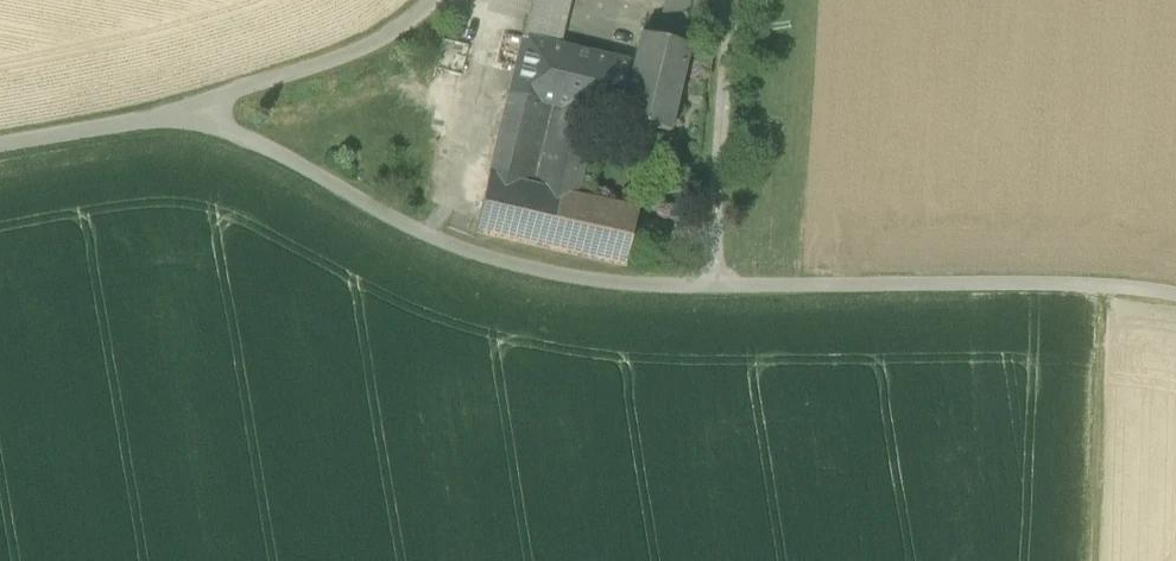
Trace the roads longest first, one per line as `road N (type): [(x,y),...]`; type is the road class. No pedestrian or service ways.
road 1 (unclassified): [(198,113),(422,235),(503,263),(609,283),(1095,282),(1175,294)]
road 2 (unclassified): [(198,113),(372,46),(413,22),(432,0)]
road 3 (unclassified): [(0,144),(198,113)]

